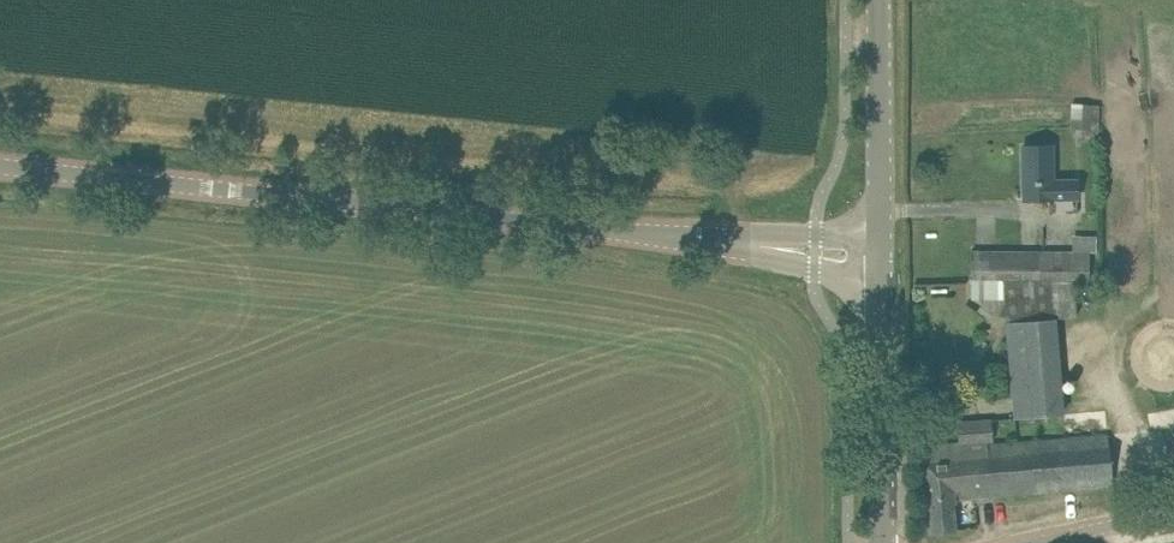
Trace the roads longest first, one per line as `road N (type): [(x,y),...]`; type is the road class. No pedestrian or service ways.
road 1 (tertiary): [(0,166),(881,254)]
road 2 (tertiary): [(882,542),(881,254)]
road 3 (tertiary): [(881,254),(879,0)]
road 4 (unclassified): [(1026,542),(1173,510)]

